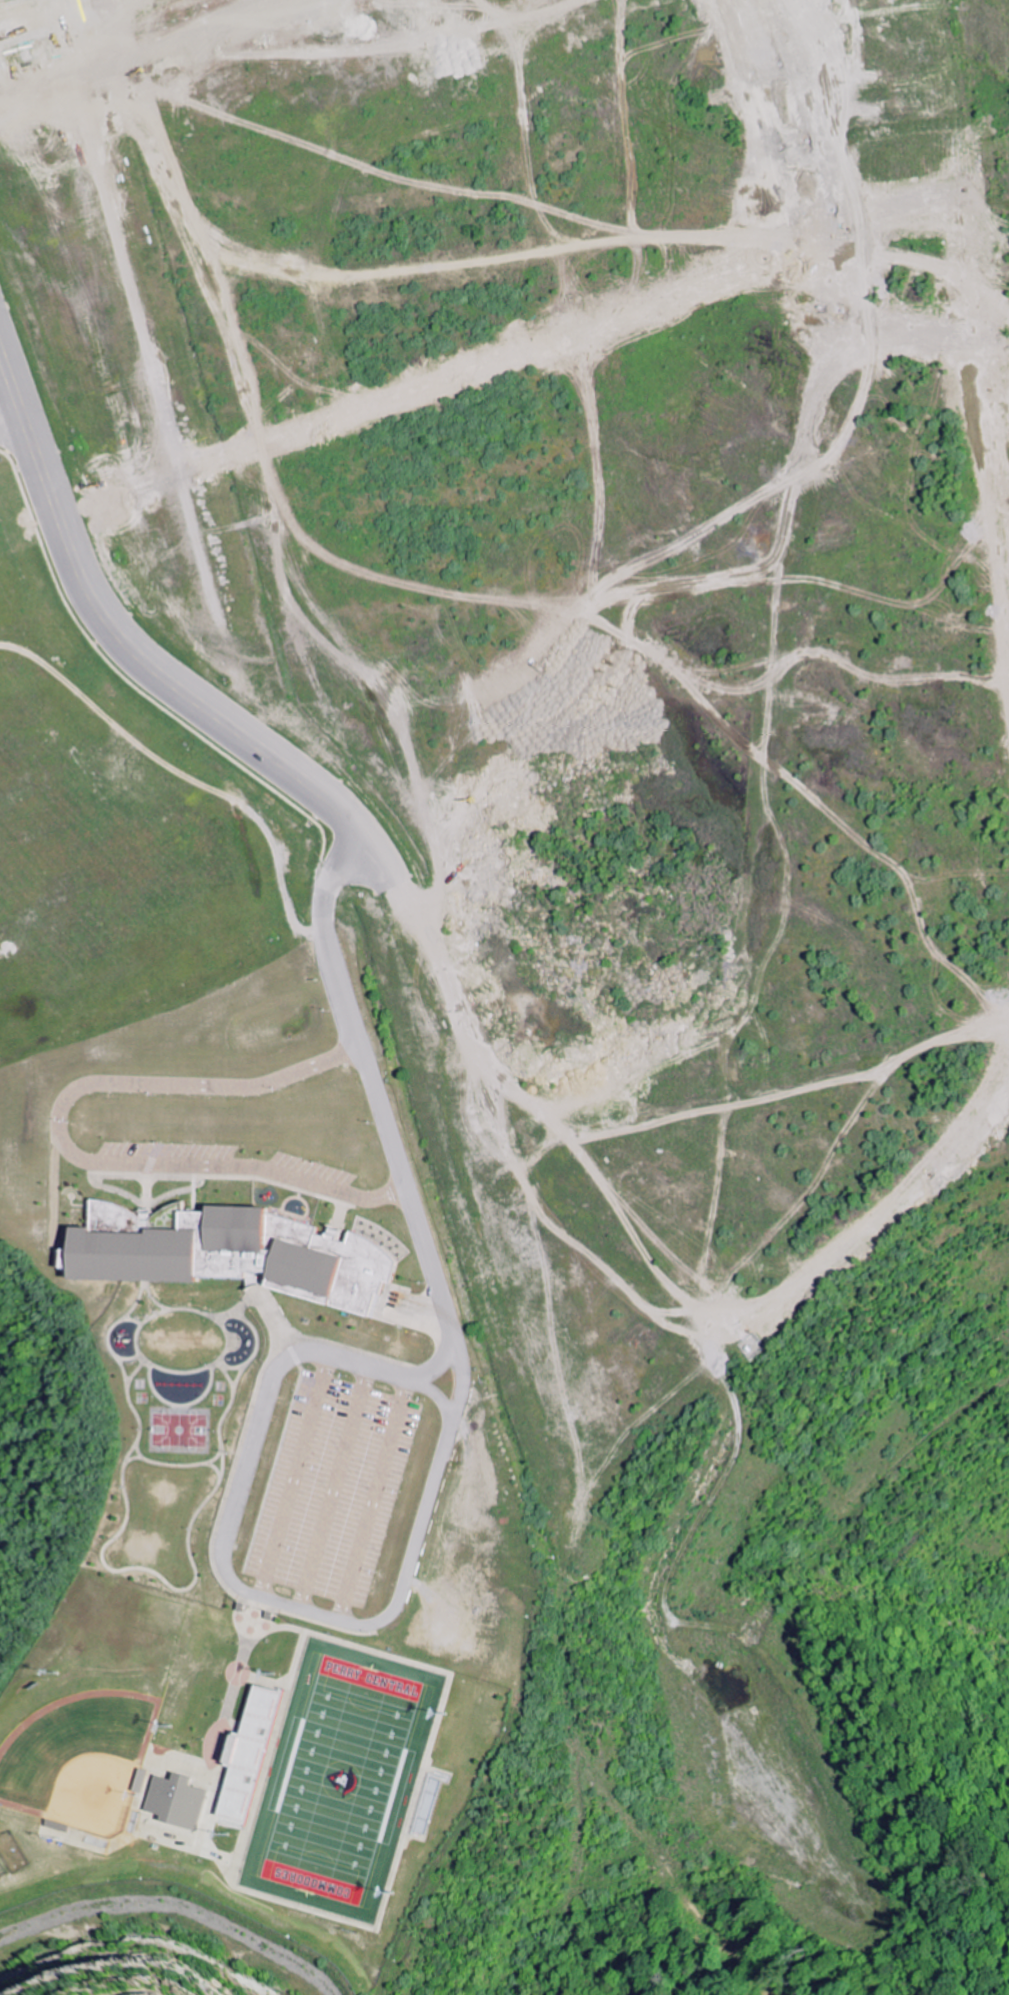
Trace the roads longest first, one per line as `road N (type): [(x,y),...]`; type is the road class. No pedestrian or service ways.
road 1 (residential): [(0,344),(100,614),(160,677),(264,743),(338,803),(388,867),(408,927)]

